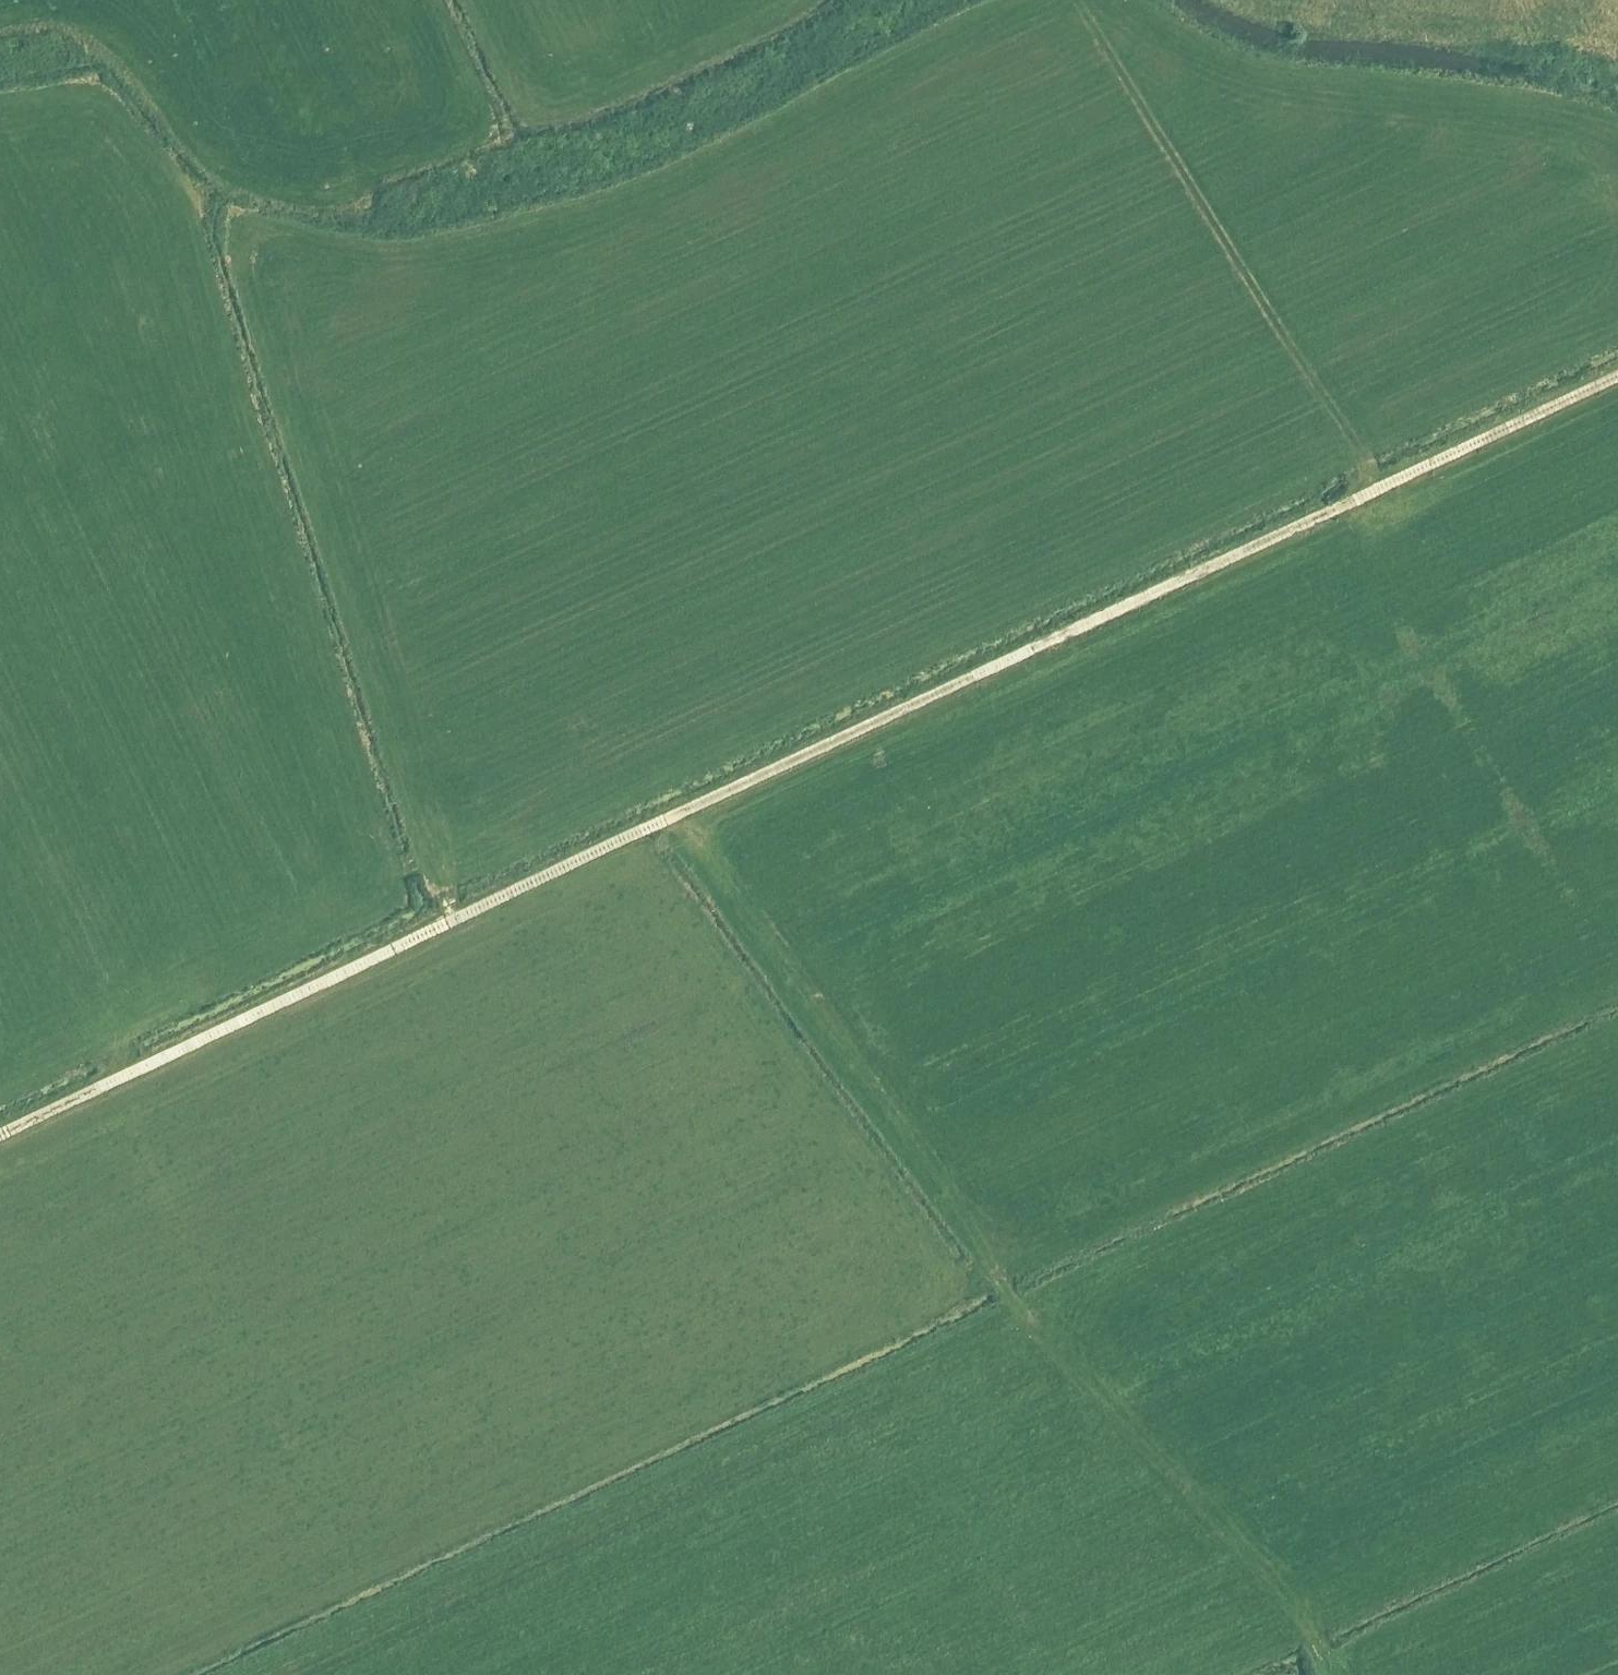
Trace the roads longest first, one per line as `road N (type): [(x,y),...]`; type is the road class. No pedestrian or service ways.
road 1 (track): [(0,1139),(1617,379)]

